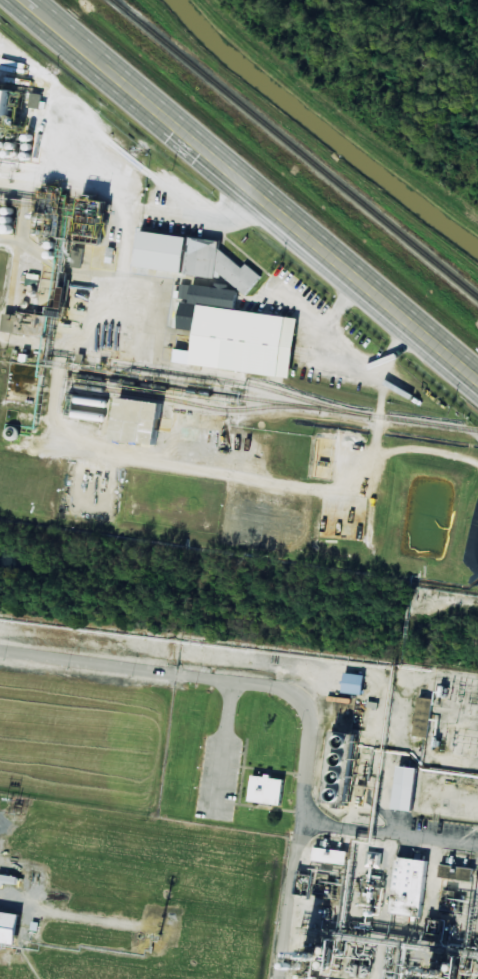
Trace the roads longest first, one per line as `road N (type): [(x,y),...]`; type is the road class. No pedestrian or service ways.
road 1 (primary): [(477,379),(25,0)]

